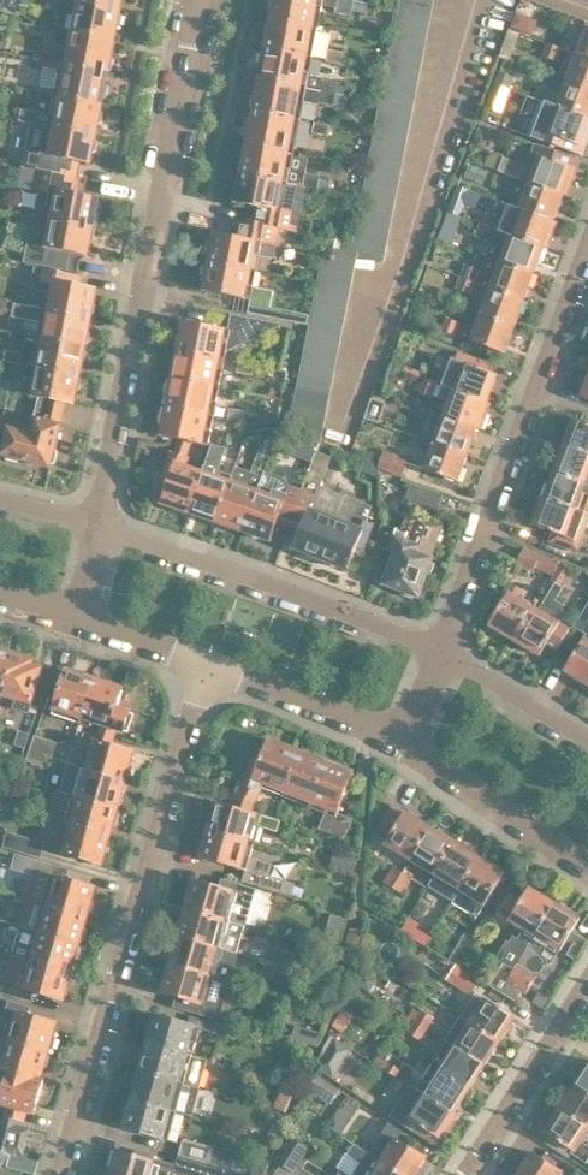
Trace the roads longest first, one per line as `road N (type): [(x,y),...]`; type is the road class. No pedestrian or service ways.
road 1 (residential): [(96,526),(191,0)]
road 2 (residential): [(61,1174),(205,663)]
road 3 (residential): [(436,653),(587,254)]
road 4 (residential): [(436,653),(96,526)]
road 5 (residential): [(459,1174),(587,975)]
road 6 (residential): [(587,871),(404,744)]
road 7 (residential): [(404,744),(205,663)]
road 8 (residential): [(587,738),(436,653)]
road 9 (residential): [(205,663),(73,620)]

